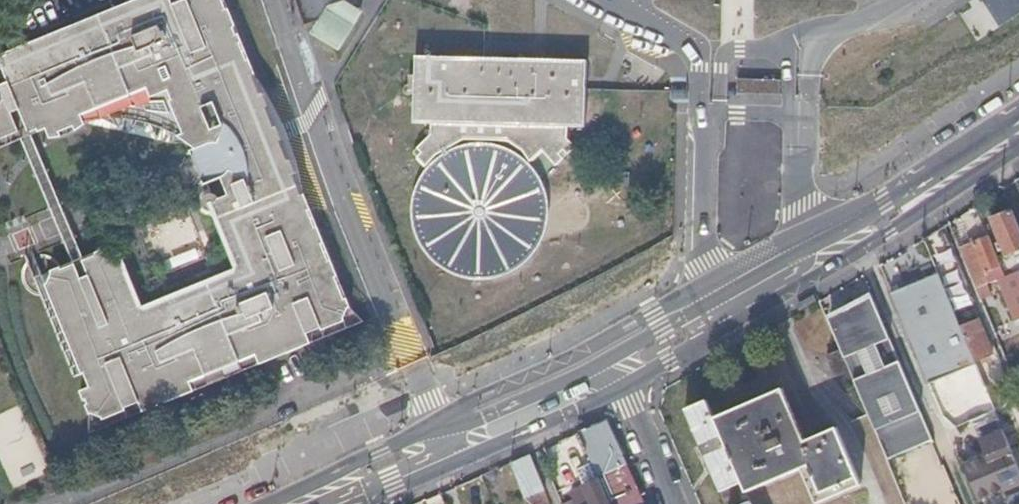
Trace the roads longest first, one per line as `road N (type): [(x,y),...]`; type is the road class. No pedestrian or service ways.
road 1 (tertiary): [(708,297),(654,313),(439,427)]
road 2 (tertiary): [(794,290),(1018,150)]
road 3 (tertiary): [(1018,116),(886,202),(803,243)]
road 4 (tertiary): [(623,387),(794,290)]
road 5 (tertiary): [(451,464),(623,387)]
road 6 (tertiary): [(610,359),(484,420),(439,427)]
road 7 (tertiary): [(439,427),(270,503)]
road 8 (residential): [(673,503),(623,387)]

